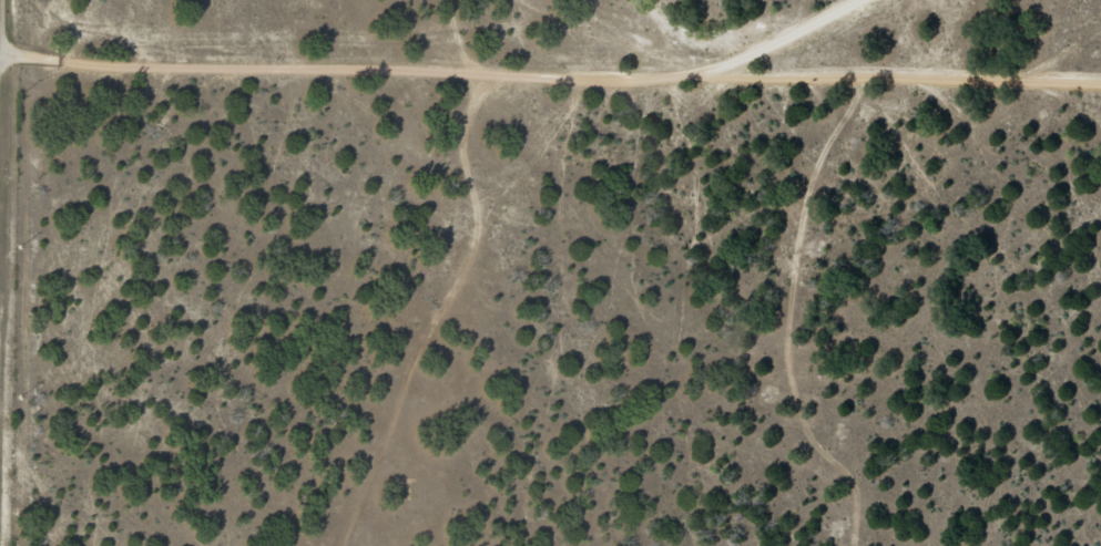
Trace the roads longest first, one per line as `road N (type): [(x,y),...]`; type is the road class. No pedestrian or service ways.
road 1 (residential): [(835,0),(684,75),(0,60)]
road 2 (residential): [(684,75),(1100,84)]

